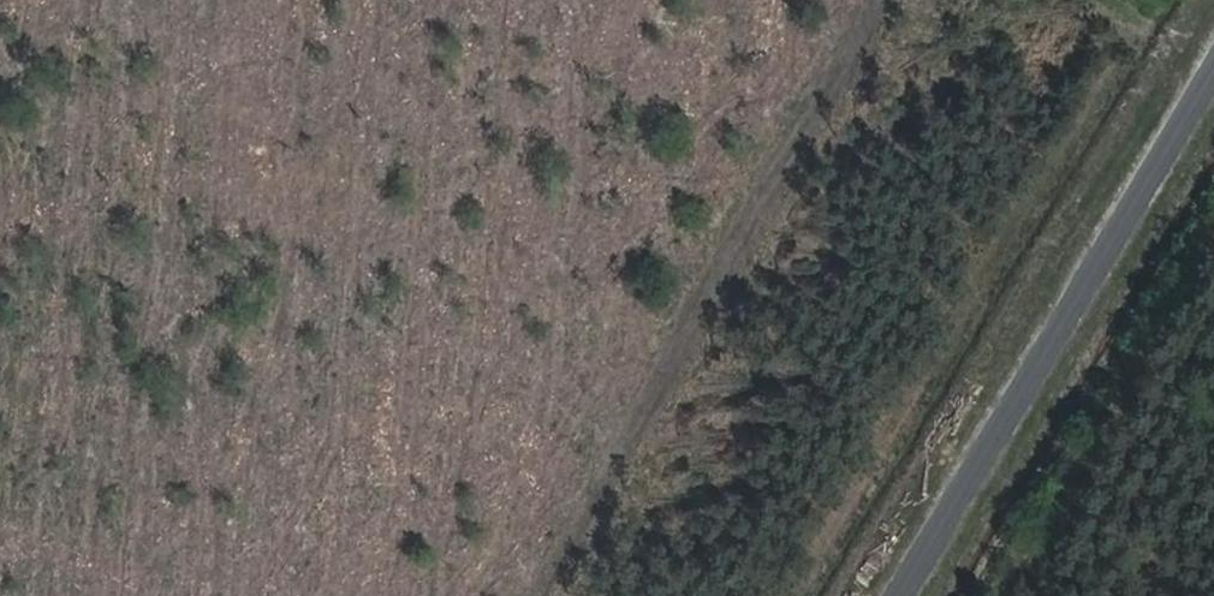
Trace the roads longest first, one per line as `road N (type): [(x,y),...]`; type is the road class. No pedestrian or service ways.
road 1 (track): [(1135,0),(782,595)]
road 2 (unclassified): [(1213,64),(897,595)]

